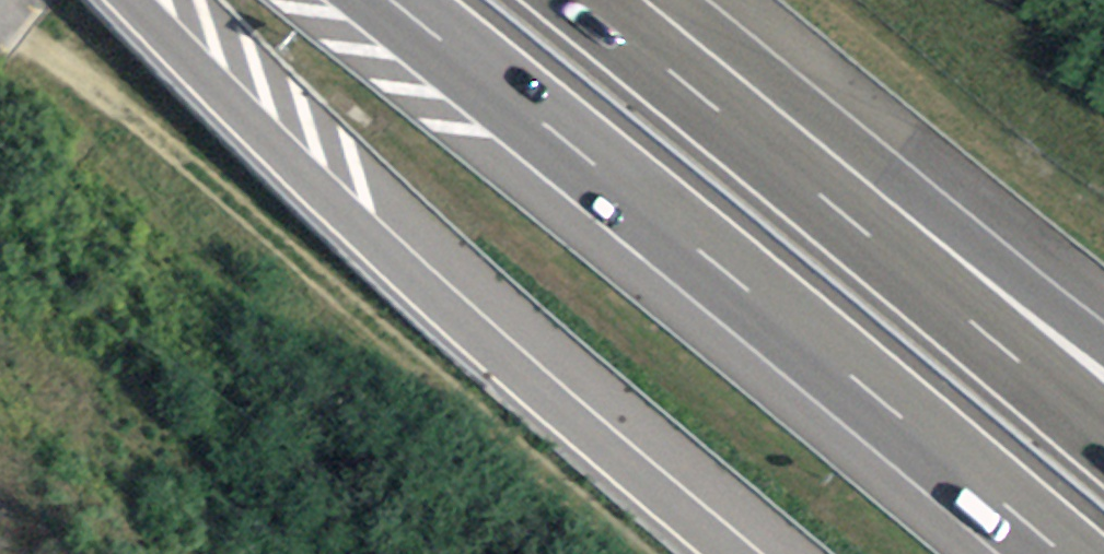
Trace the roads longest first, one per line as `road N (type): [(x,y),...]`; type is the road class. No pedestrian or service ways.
road 1 (motorway): [(354,0),(1028,553)]
road 2 (track): [(2,0),(644,553)]
road 3 (motorway): [(135,0),(512,367),(733,553)]
road 4 (motorway): [(1103,467),(537,0)]
road 5 (motorway): [(1103,308),(693,0)]

